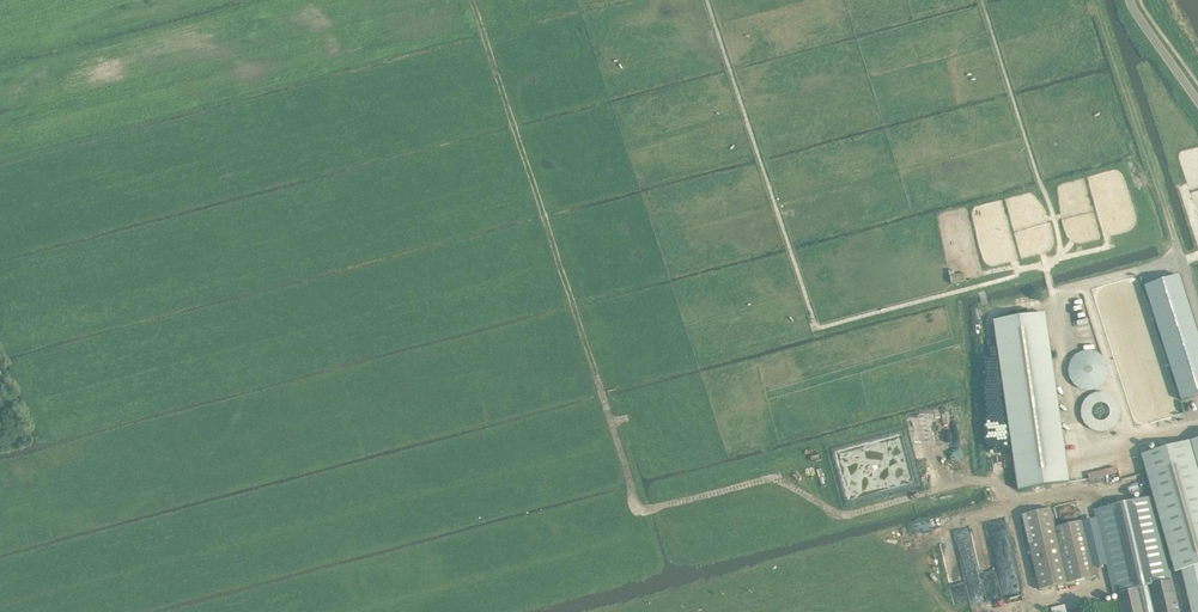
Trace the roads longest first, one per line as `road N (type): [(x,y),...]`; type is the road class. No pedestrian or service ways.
road 1 (track): [(473,0),(642,512),(771,476),(845,516),(994,482),(1015,501),(1084,492),(1079,467),(1094,457),(1197,427)]
road 2 (track): [(1197,308),(1096,0)]

